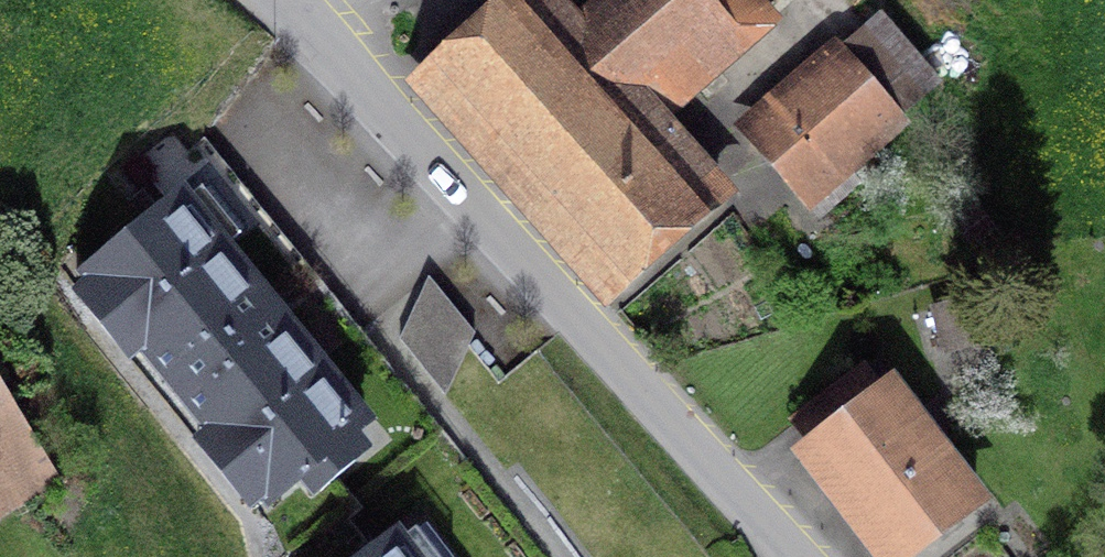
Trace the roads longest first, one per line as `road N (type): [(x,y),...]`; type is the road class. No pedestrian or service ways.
road 1 (tertiary): [(802,556),(472,197),(276,0)]

